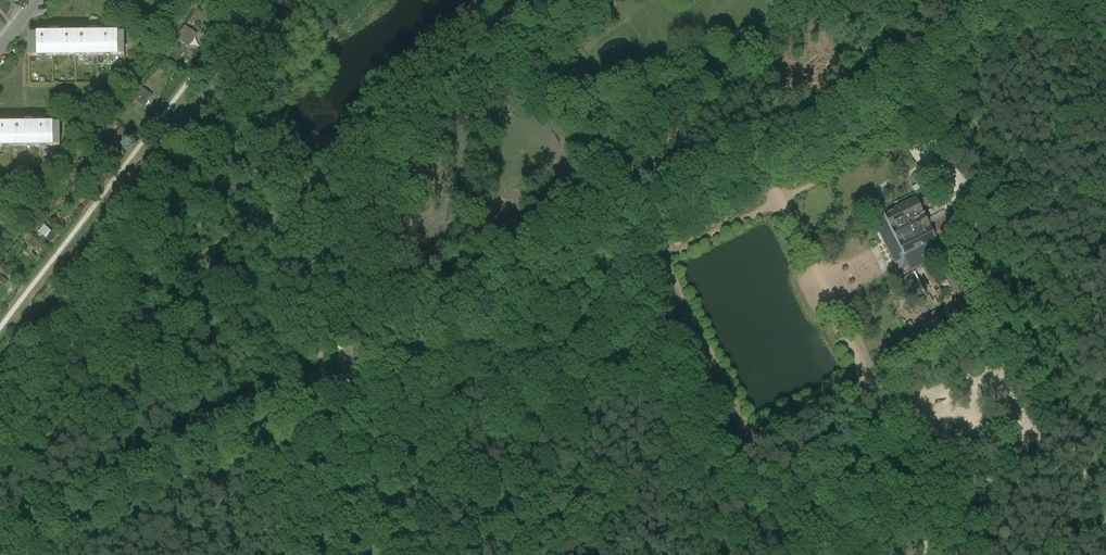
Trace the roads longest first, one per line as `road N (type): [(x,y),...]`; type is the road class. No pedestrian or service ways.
road 1 (unclassified): [(5,554),(893,99),(1021,0)]

